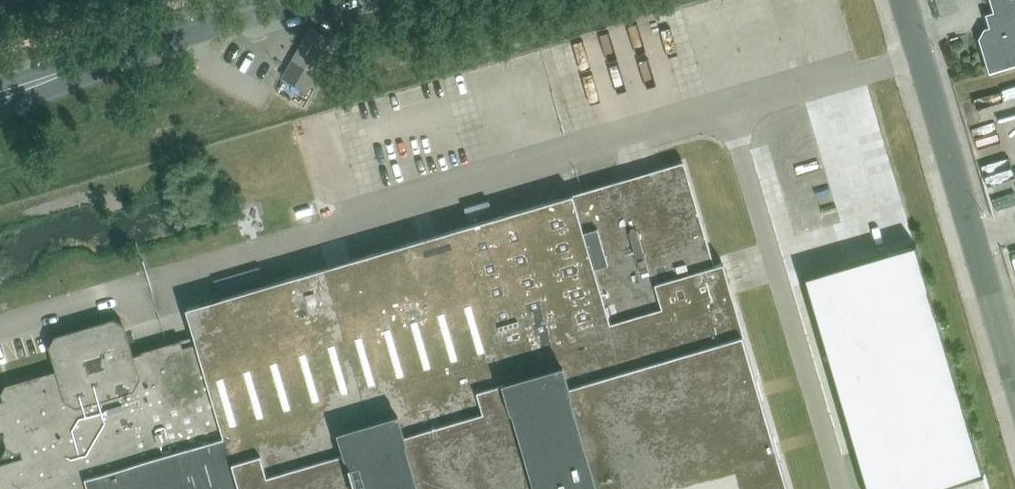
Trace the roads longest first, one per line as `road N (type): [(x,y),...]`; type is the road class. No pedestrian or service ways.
road 1 (unclassified): [(1014,379),(903,0)]
road 2 (tertiary): [(28,87),(295,0)]

